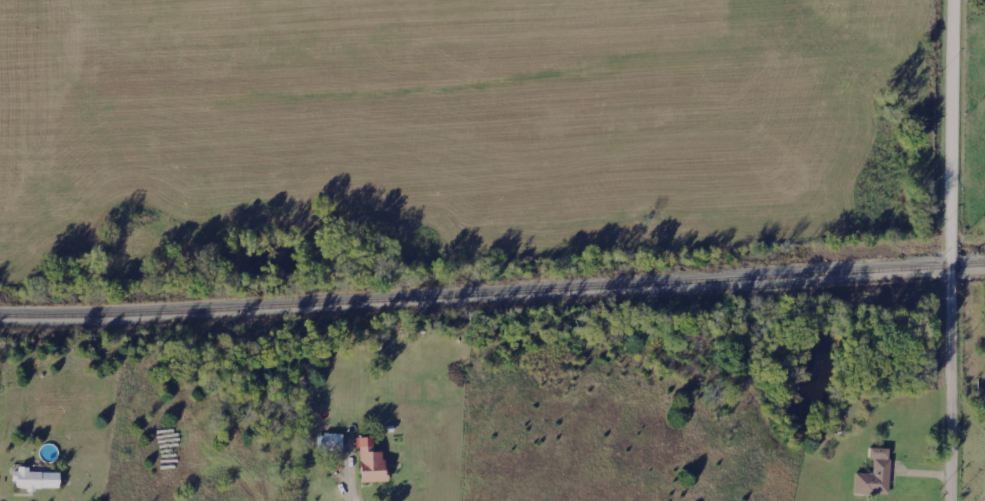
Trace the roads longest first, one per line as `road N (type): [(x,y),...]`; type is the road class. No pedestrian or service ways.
road 1 (residential): [(955,0),(950,500)]

